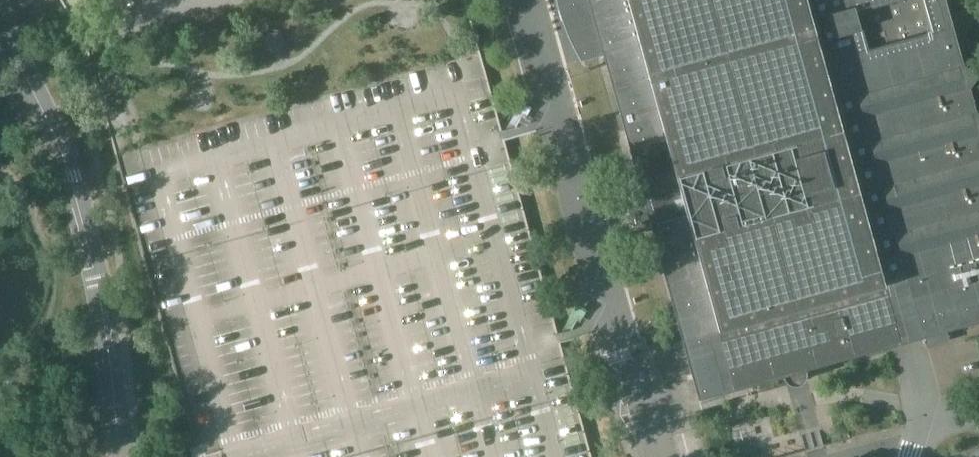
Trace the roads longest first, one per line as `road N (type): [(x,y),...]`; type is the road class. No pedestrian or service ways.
road 1 (unclassified): [(121,456),(97,281),(71,176),(0,24)]

